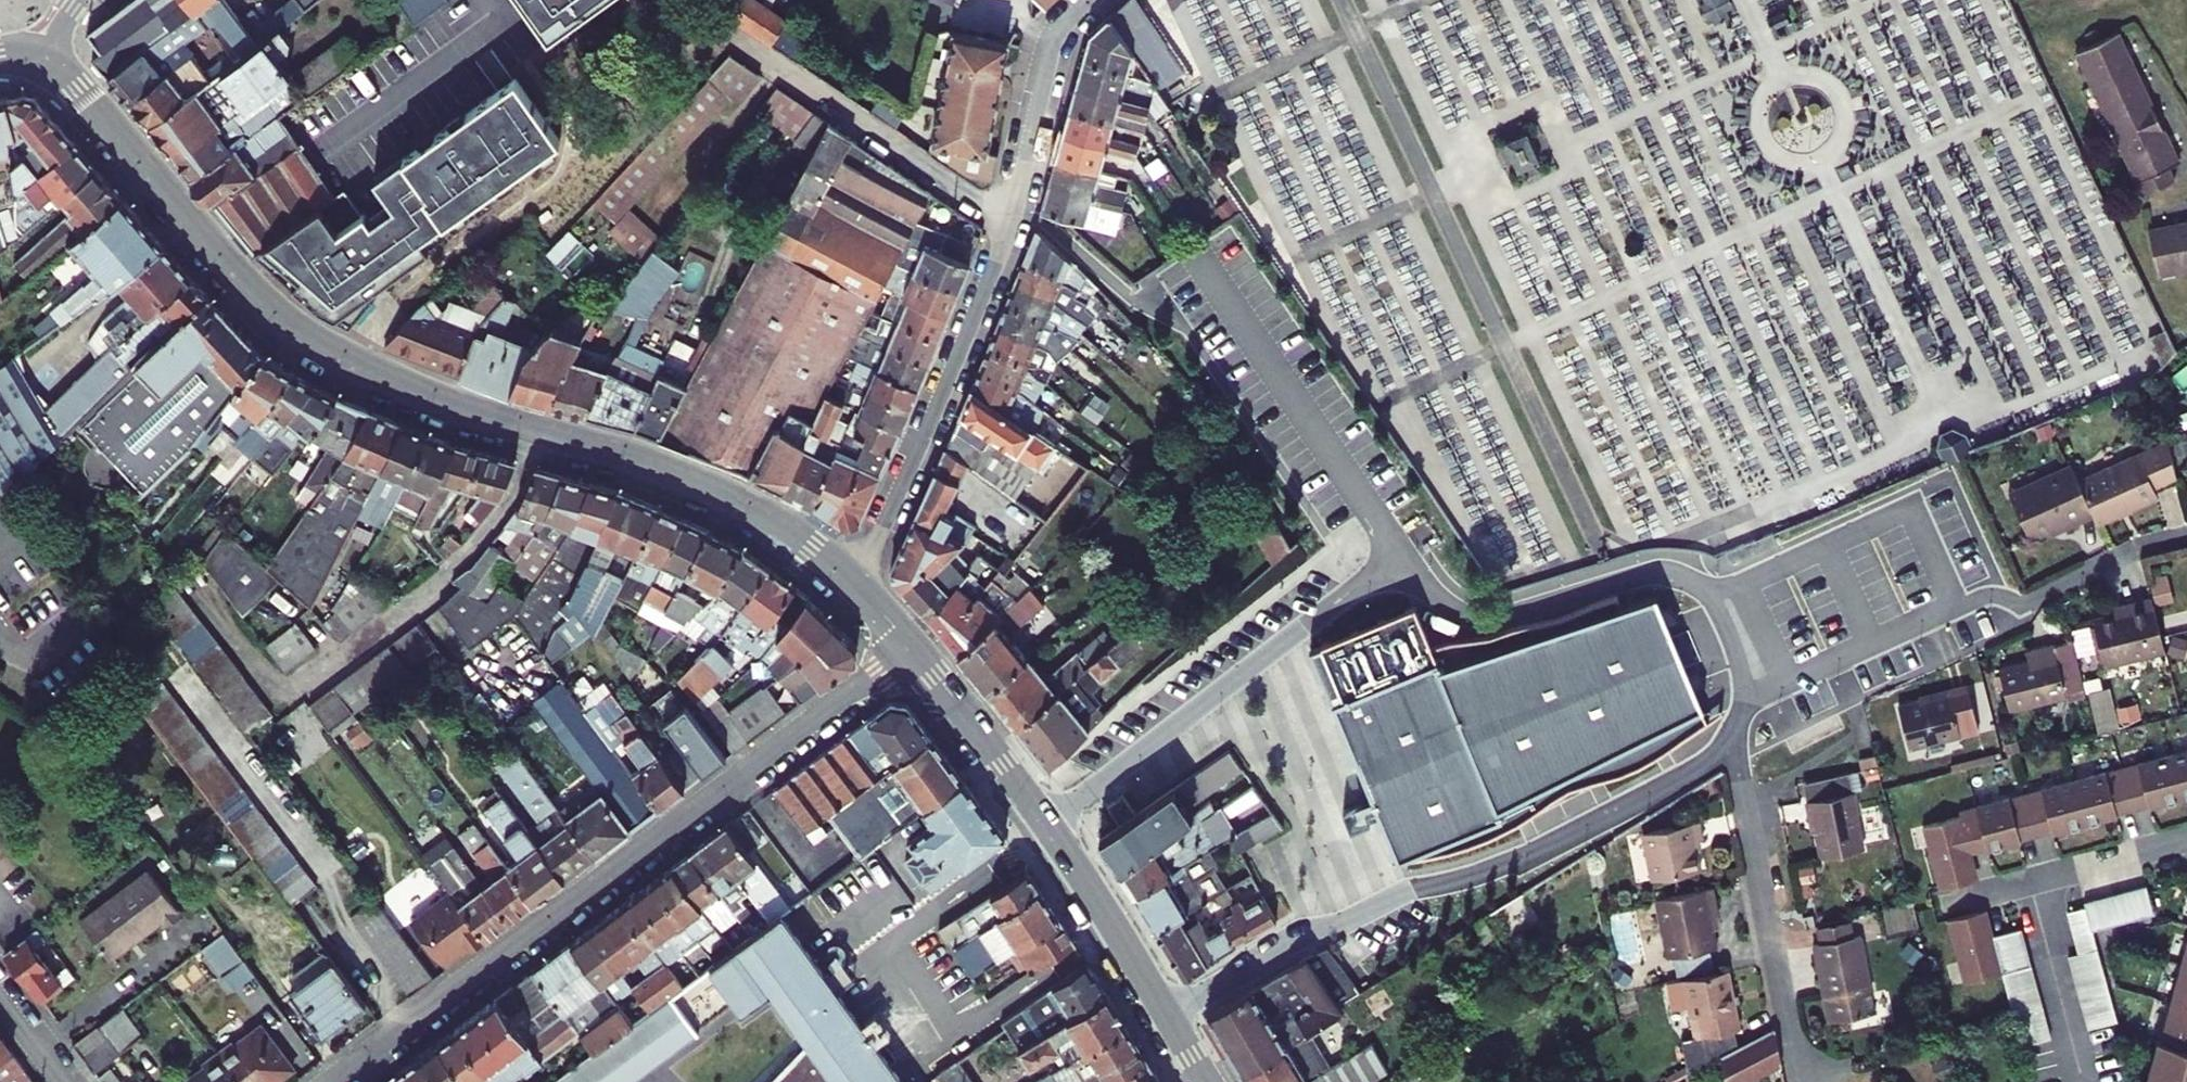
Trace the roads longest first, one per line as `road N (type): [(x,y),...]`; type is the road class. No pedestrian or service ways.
road 1 (tertiary): [(42,58),(81,88),(226,261),(309,340),(434,399),(712,485),(788,526),(855,581)]
road 2 (residential): [(1736,735),(1745,689),(1731,638),(1710,599),(1684,578),(1641,575),(1488,619),(1394,573),(1354,589),(1047,824)]
road 3 (residential): [(334,1081),(911,647)]
road 4 (residential): [(1169,1012),(1300,937),(1567,836),(1701,765),(1736,735)]
road 5 (residential): [(855,581),(1009,224),(1054,42),(1091,0)]
road 6 (residential): [(1736,735),(1802,1081)]
road 7 (residential): [(1957,902),(2186,842)]
road 8 (tertiary): [(1047,824),(1169,1012)]
road 9 (tertiary): [(911,647),(1047,824)]

